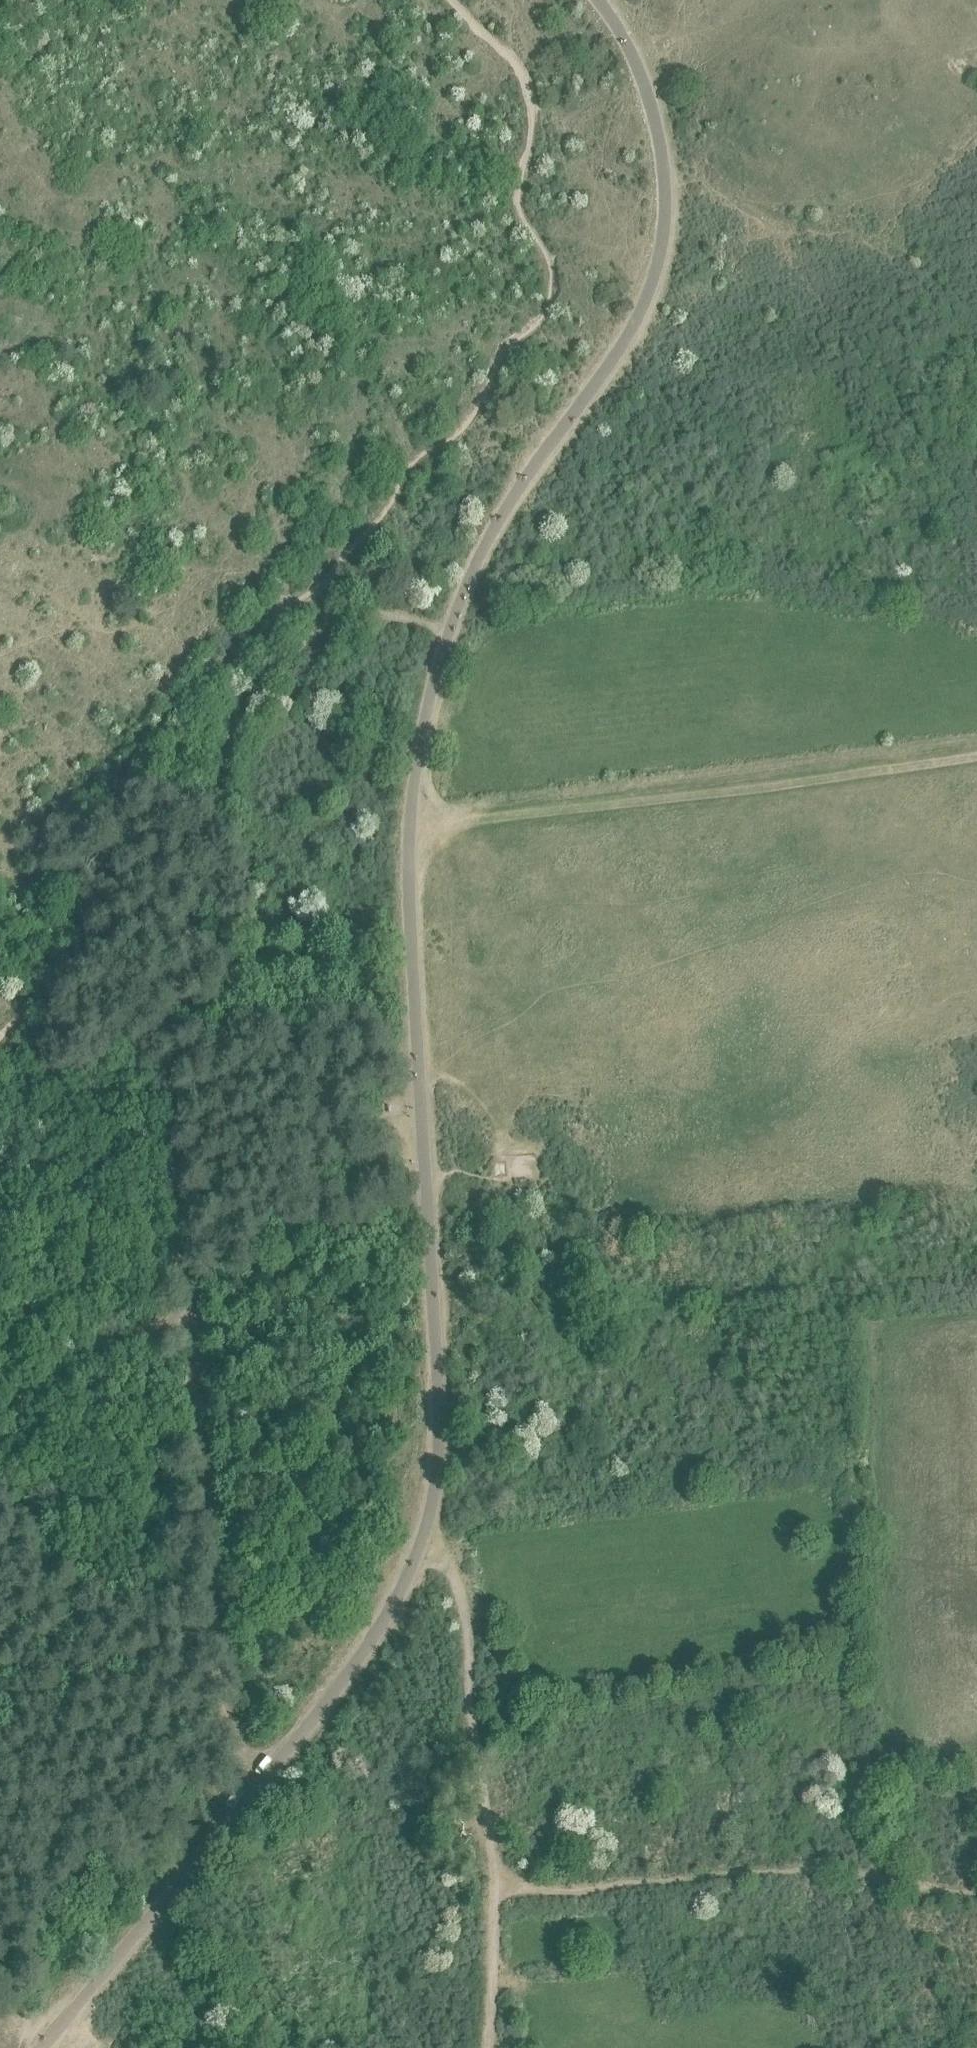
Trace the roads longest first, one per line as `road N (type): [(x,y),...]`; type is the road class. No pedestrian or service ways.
road 1 (track): [(453,625),(388,608),(330,612),(277,661),(245,709),(164,989),(182,1313)]
road 2 (track): [(495,1891),(489,2047)]

